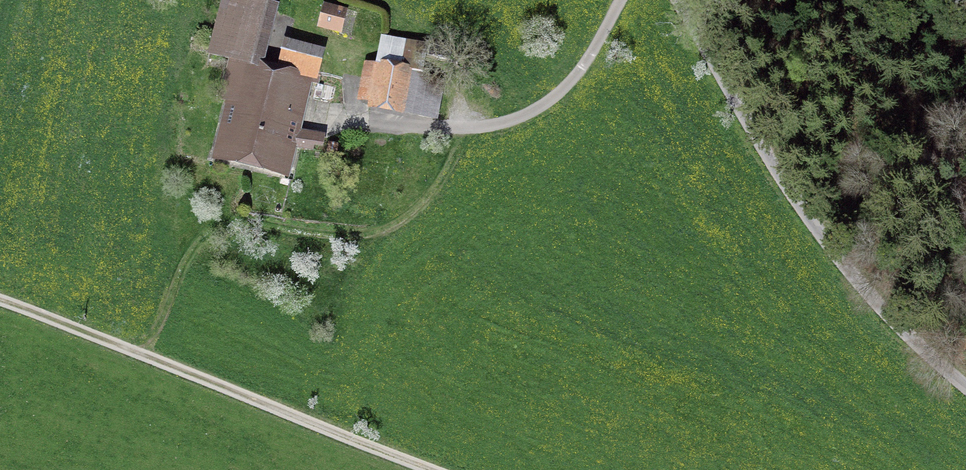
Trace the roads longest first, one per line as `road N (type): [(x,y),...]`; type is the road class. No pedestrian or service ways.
road 1 (unclassified): [(965,381),(906,323),(777,163),(675,0)]
road 2 (track): [(438,469),(0,299)]
road 3 (track): [(339,129),(481,135),(526,120),(572,86),(623,0)]

